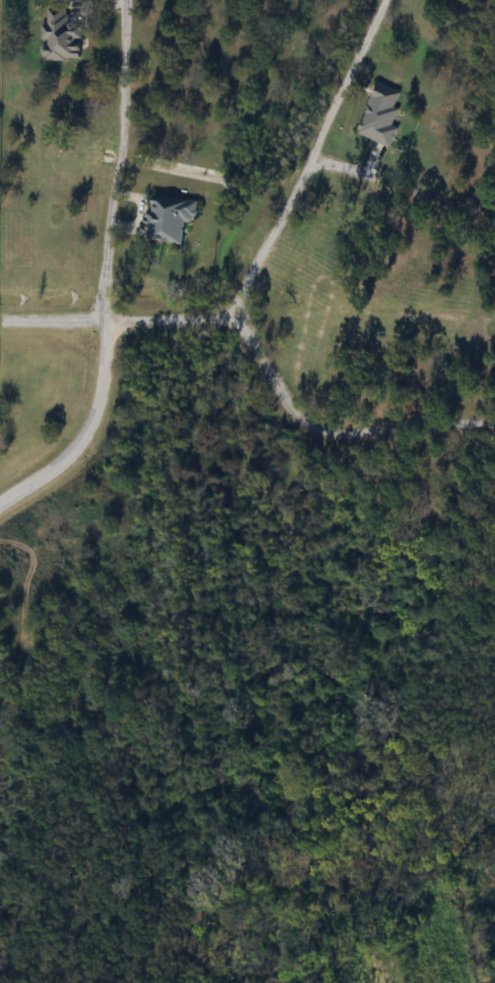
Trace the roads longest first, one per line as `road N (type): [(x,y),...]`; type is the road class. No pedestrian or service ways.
road 1 (residential): [(494,423),(341,432),(291,407),(232,318),(103,320),(121,141),(124,0)]
road 2 (residential): [(103,320),(98,403),(85,435),(60,463),(0,502)]

